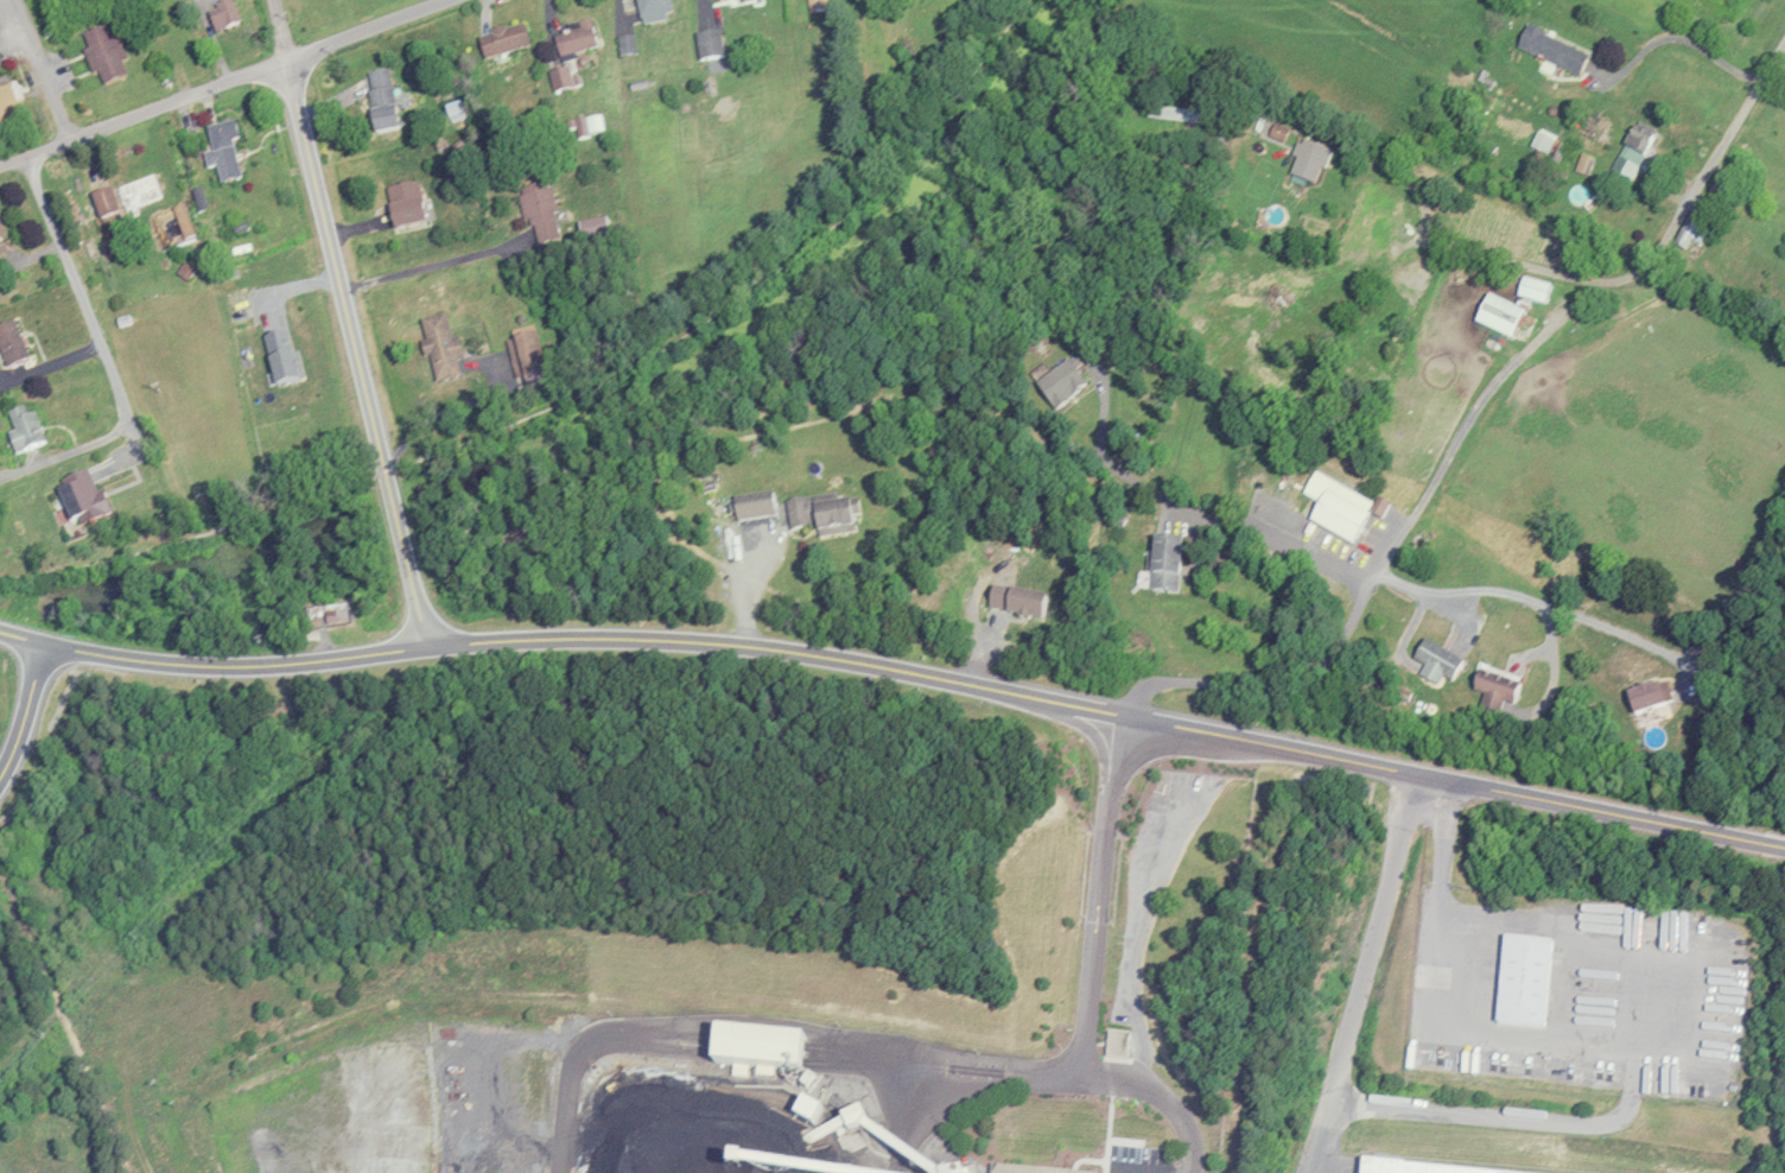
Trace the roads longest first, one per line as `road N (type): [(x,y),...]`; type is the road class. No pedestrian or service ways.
road 1 (residential): [(1784,850),(764,649),(547,640),(237,668),(117,659),(0,633)]
road 2 (residential): [(426,649),(274,0)]
road 3 (residential): [(0,168),(445,0)]
road 4 (residential): [(1130,717),(1141,696),(1158,685),(1268,686),(1304,678),(1336,648),(1411,519)]
road 5 (residential): [(1169,514),(1269,532),(1431,589),(1533,598)]
road 6 (residential): [(25,159),(132,425)]
road 7 (residential): [(1784,47),(1668,236)]
road 8 (residential): [(70,141),(16,0)]
road 9 (residential): [(0,775),(47,646)]

